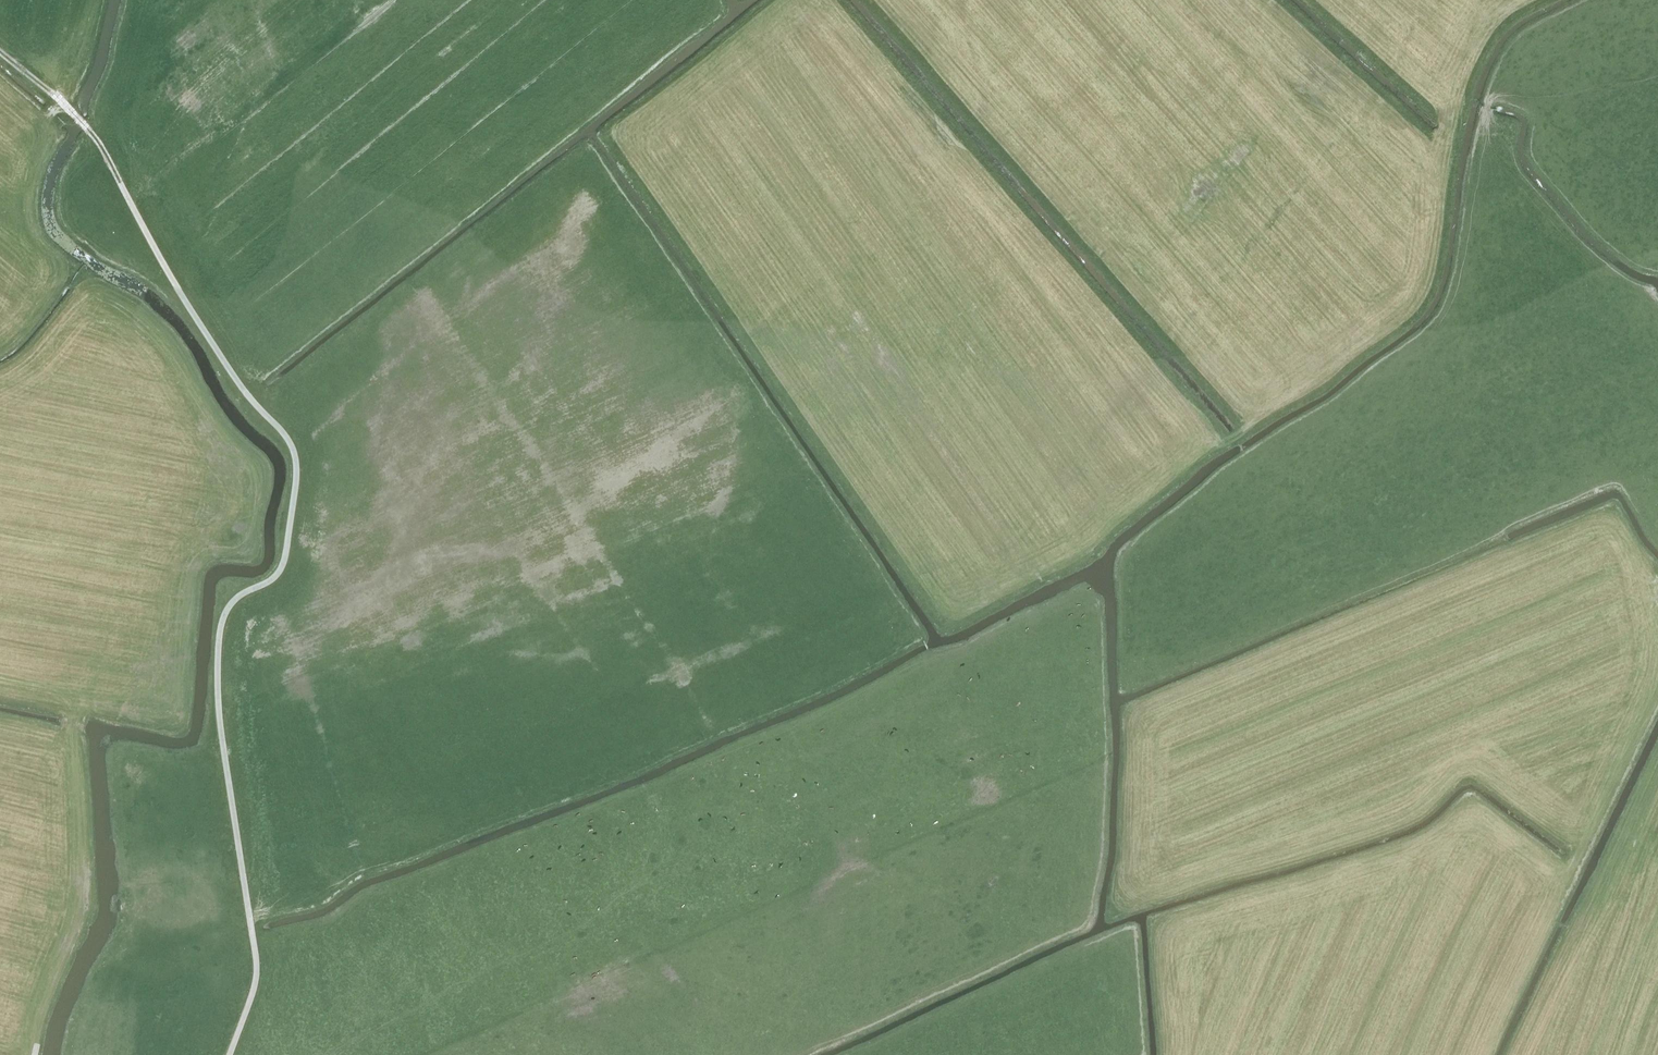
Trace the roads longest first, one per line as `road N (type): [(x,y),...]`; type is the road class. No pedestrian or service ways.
road 1 (track): [(0,51),(90,130),(119,183)]

